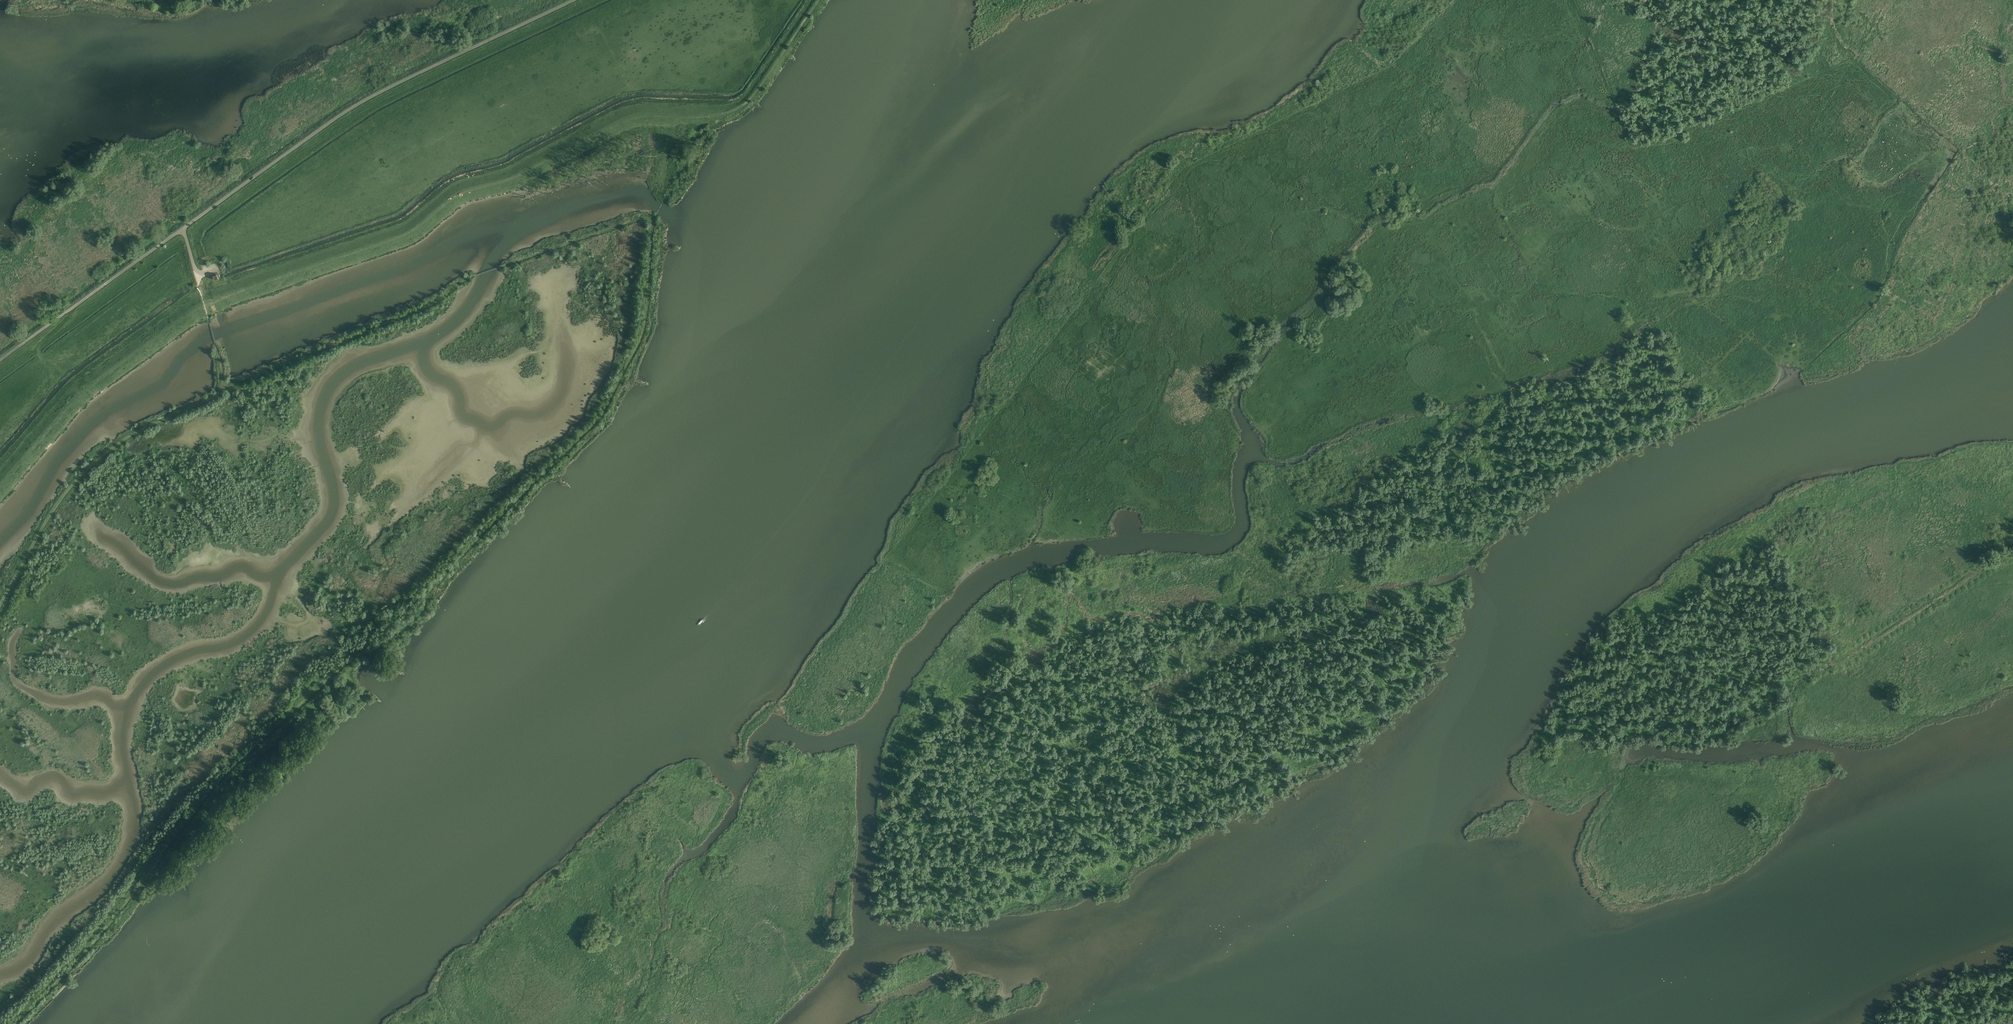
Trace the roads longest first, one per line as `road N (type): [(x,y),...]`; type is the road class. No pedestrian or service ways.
road 1 (unclassified): [(159,246),(363,101),(575,0)]

